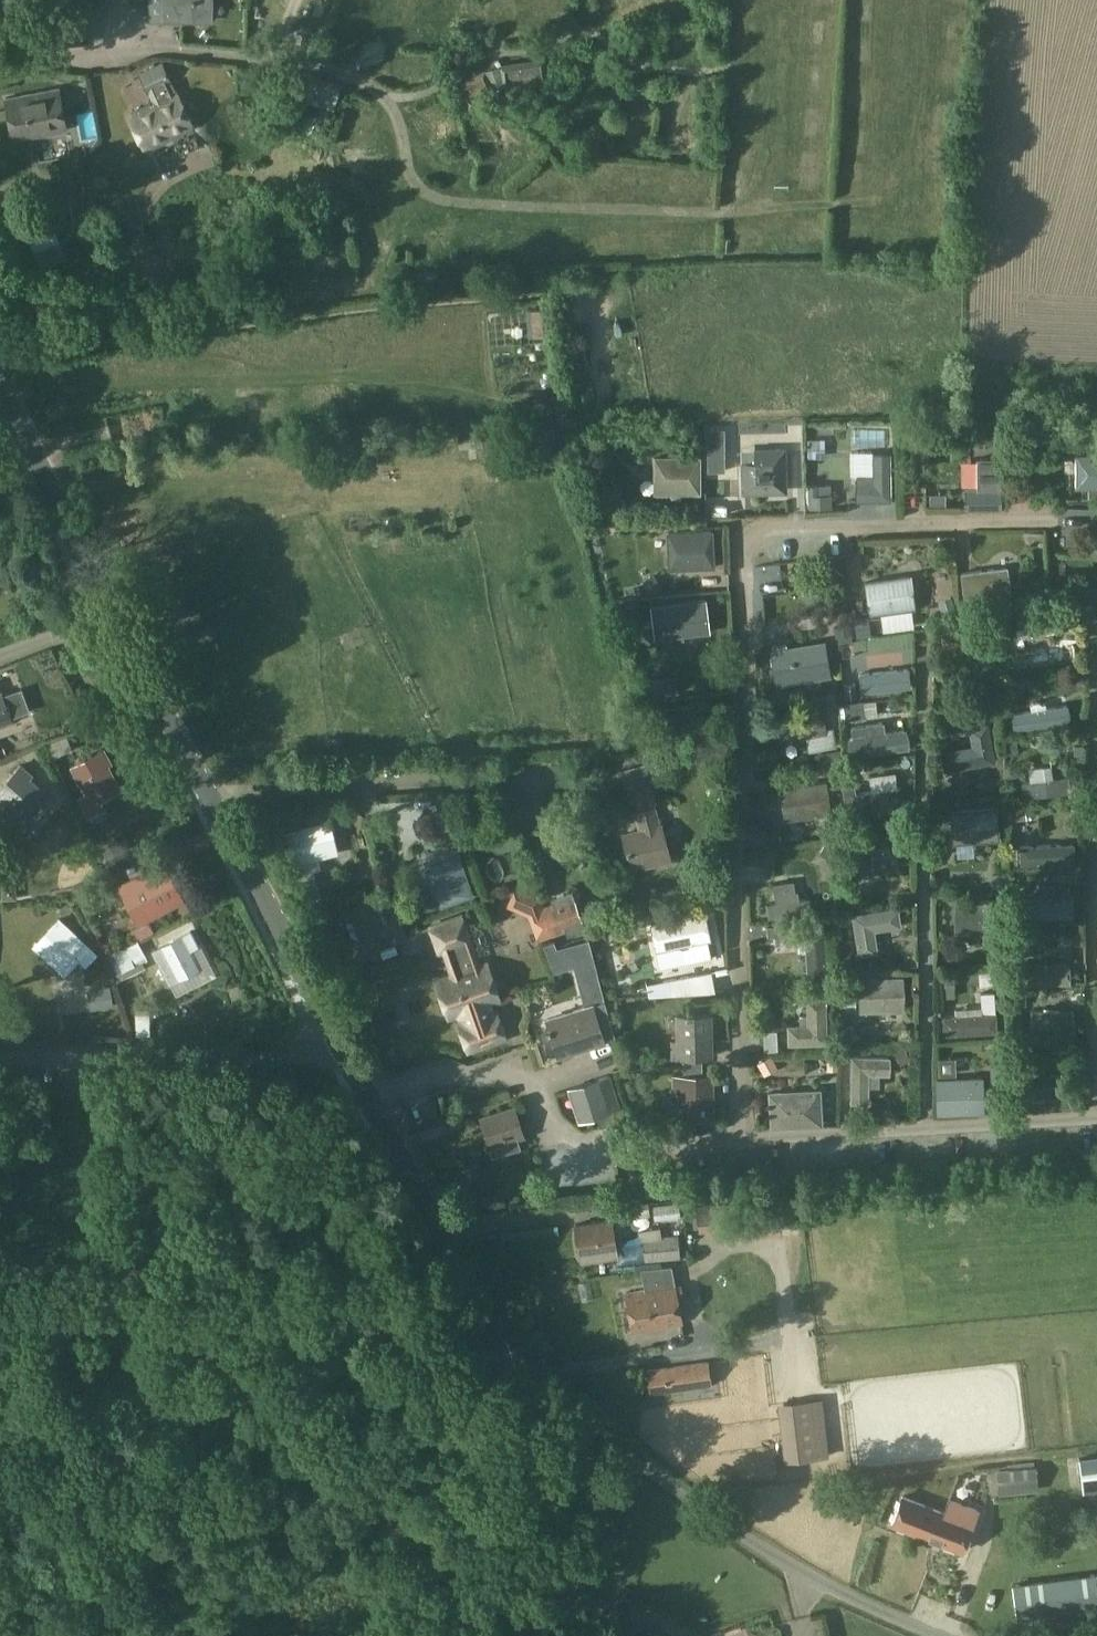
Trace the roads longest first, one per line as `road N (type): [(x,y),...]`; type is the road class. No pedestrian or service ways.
road 1 (unclassified): [(932,1635),(762,1551),(653,1482),(483,1345)]
road 2 (tertiary): [(340,1055),(116,616)]
road 3 (unclassified): [(340,1055),(0,1078)]
road 4 (tertiary): [(483,1345),(431,1224),(340,1055)]
road 5 (tertiary): [(580,1635),(537,1471),(483,1345)]
road 6 (tertiary): [(116,616),(0,374)]
road 7 (track): [(871,204),(896,202),(909,0)]
road 8 (track): [(786,0),(774,213)]
road 9 (residential): [(116,616),(0,656)]

